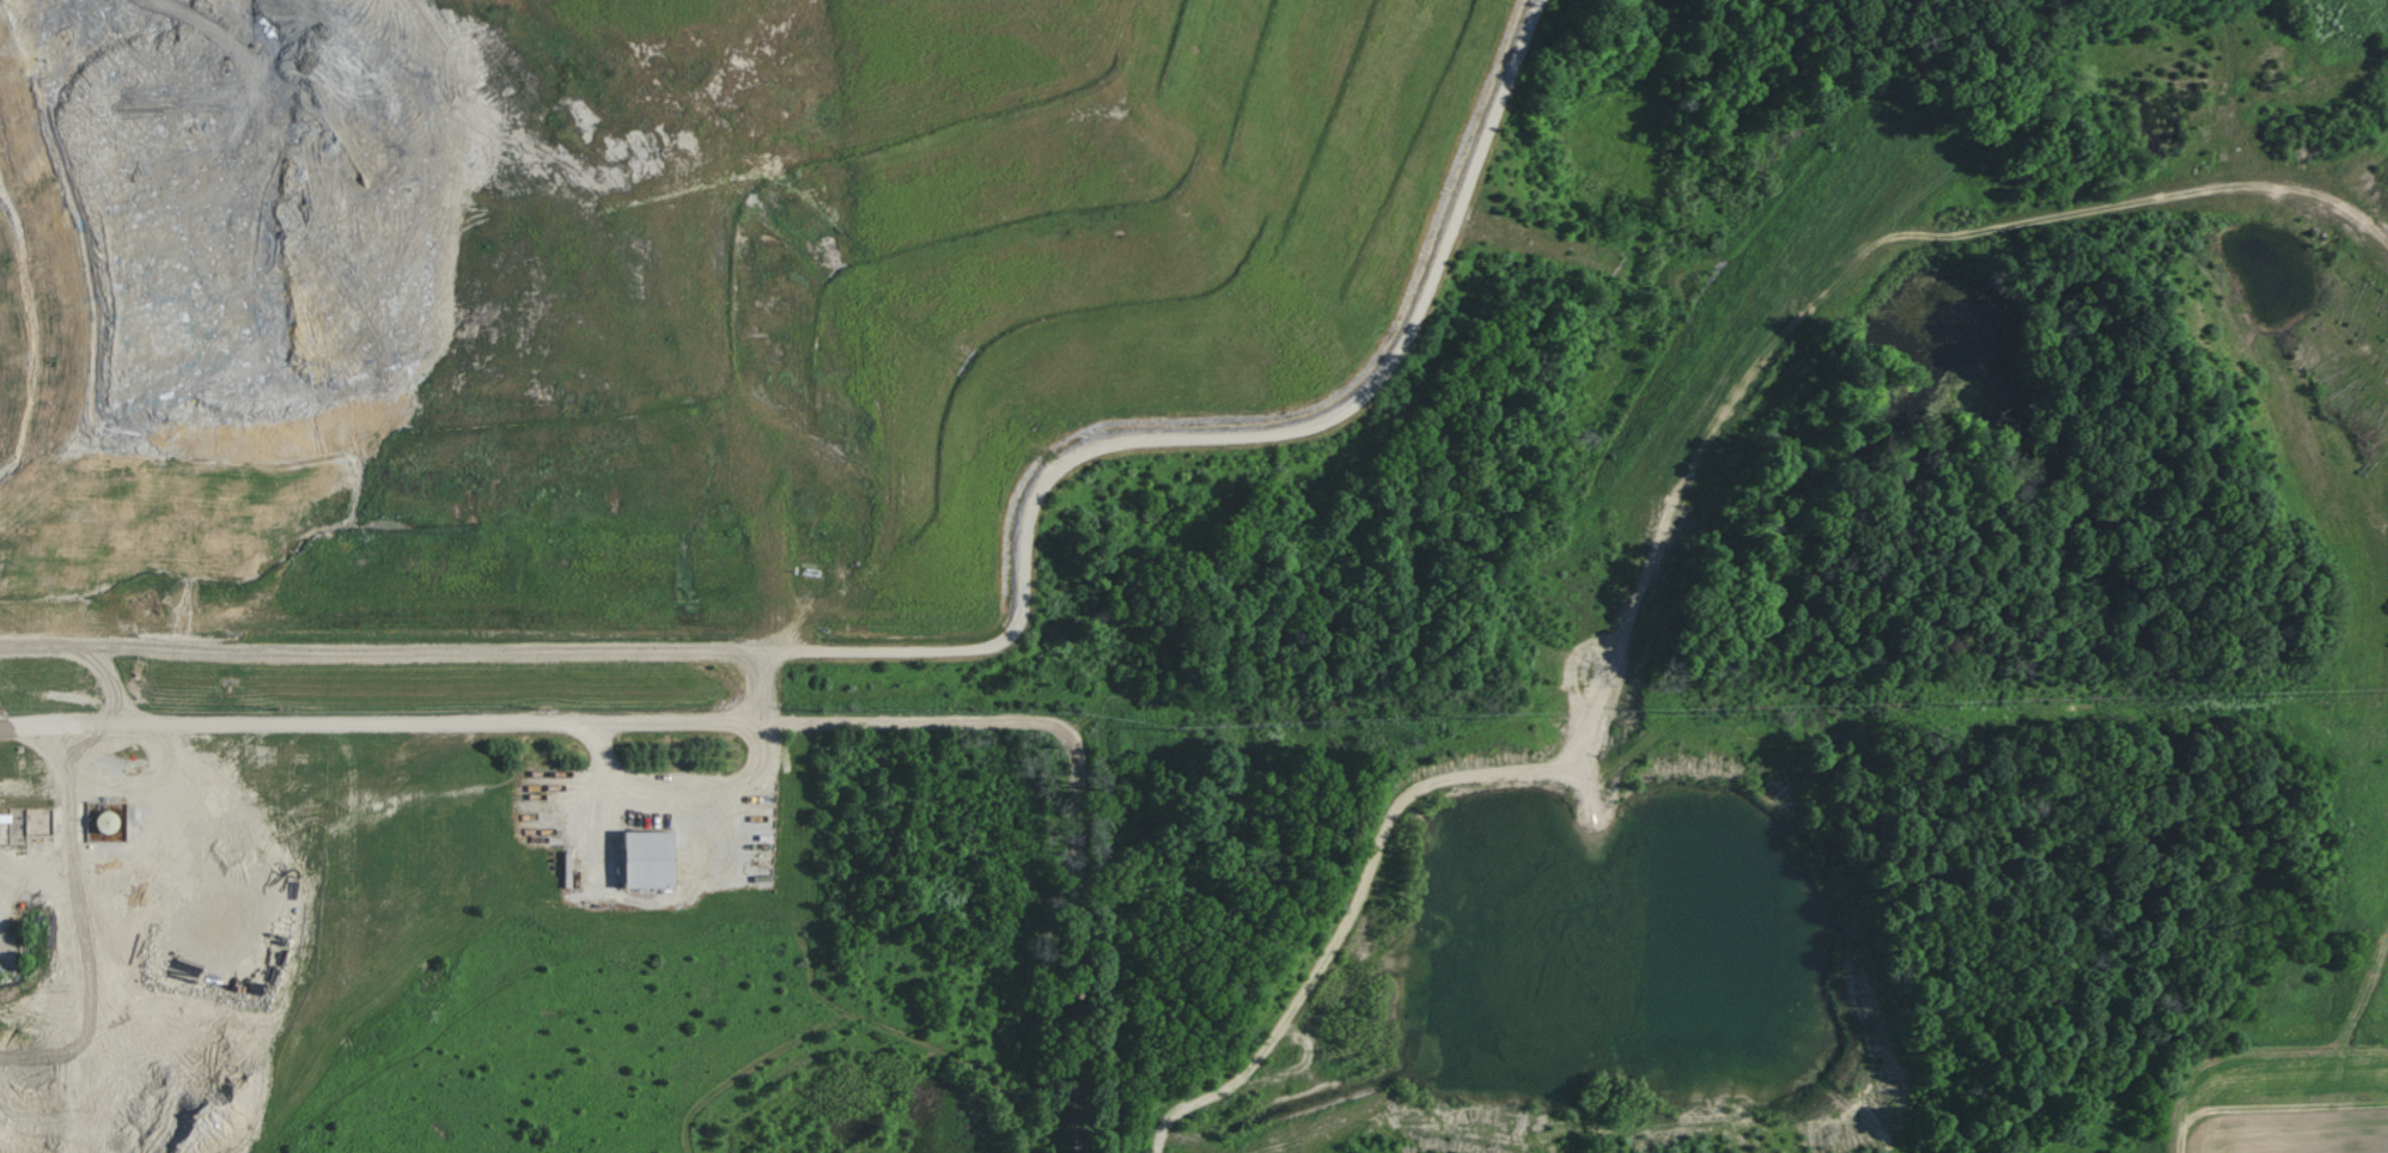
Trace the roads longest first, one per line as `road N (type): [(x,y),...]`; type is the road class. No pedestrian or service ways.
road 1 (residential): [(0,722),(1032,721)]
road 2 (residential): [(1081,1152),(1074,771),(1067,734),(1032,721)]

